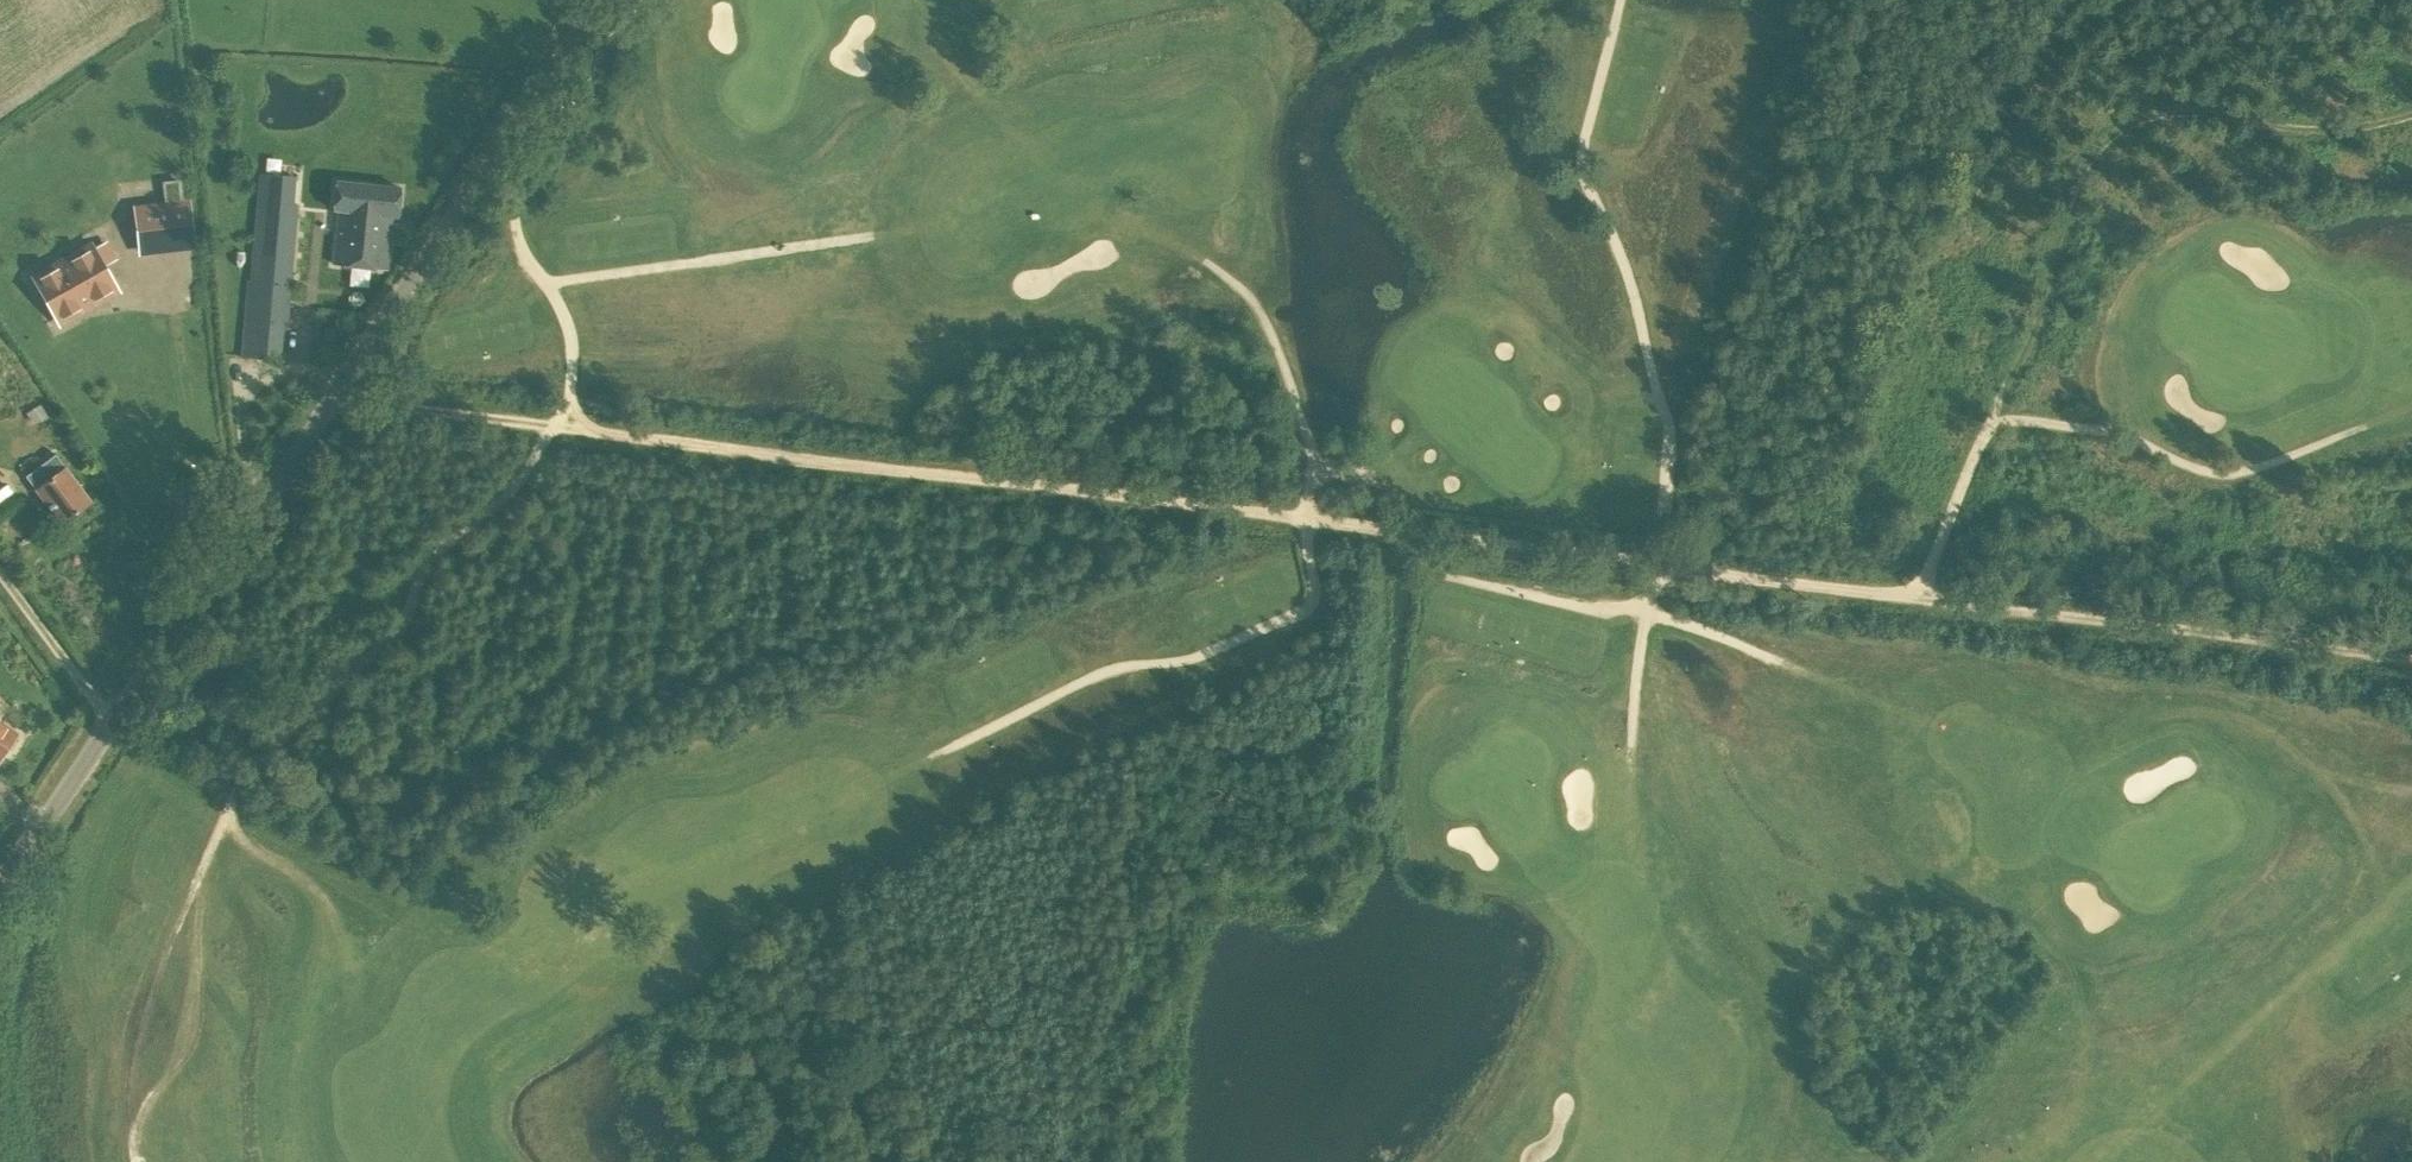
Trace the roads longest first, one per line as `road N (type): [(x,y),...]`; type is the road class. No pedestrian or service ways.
road 1 (track): [(339,396),(2411,659)]
road 2 (unclassified): [(0,887),(601,0)]

